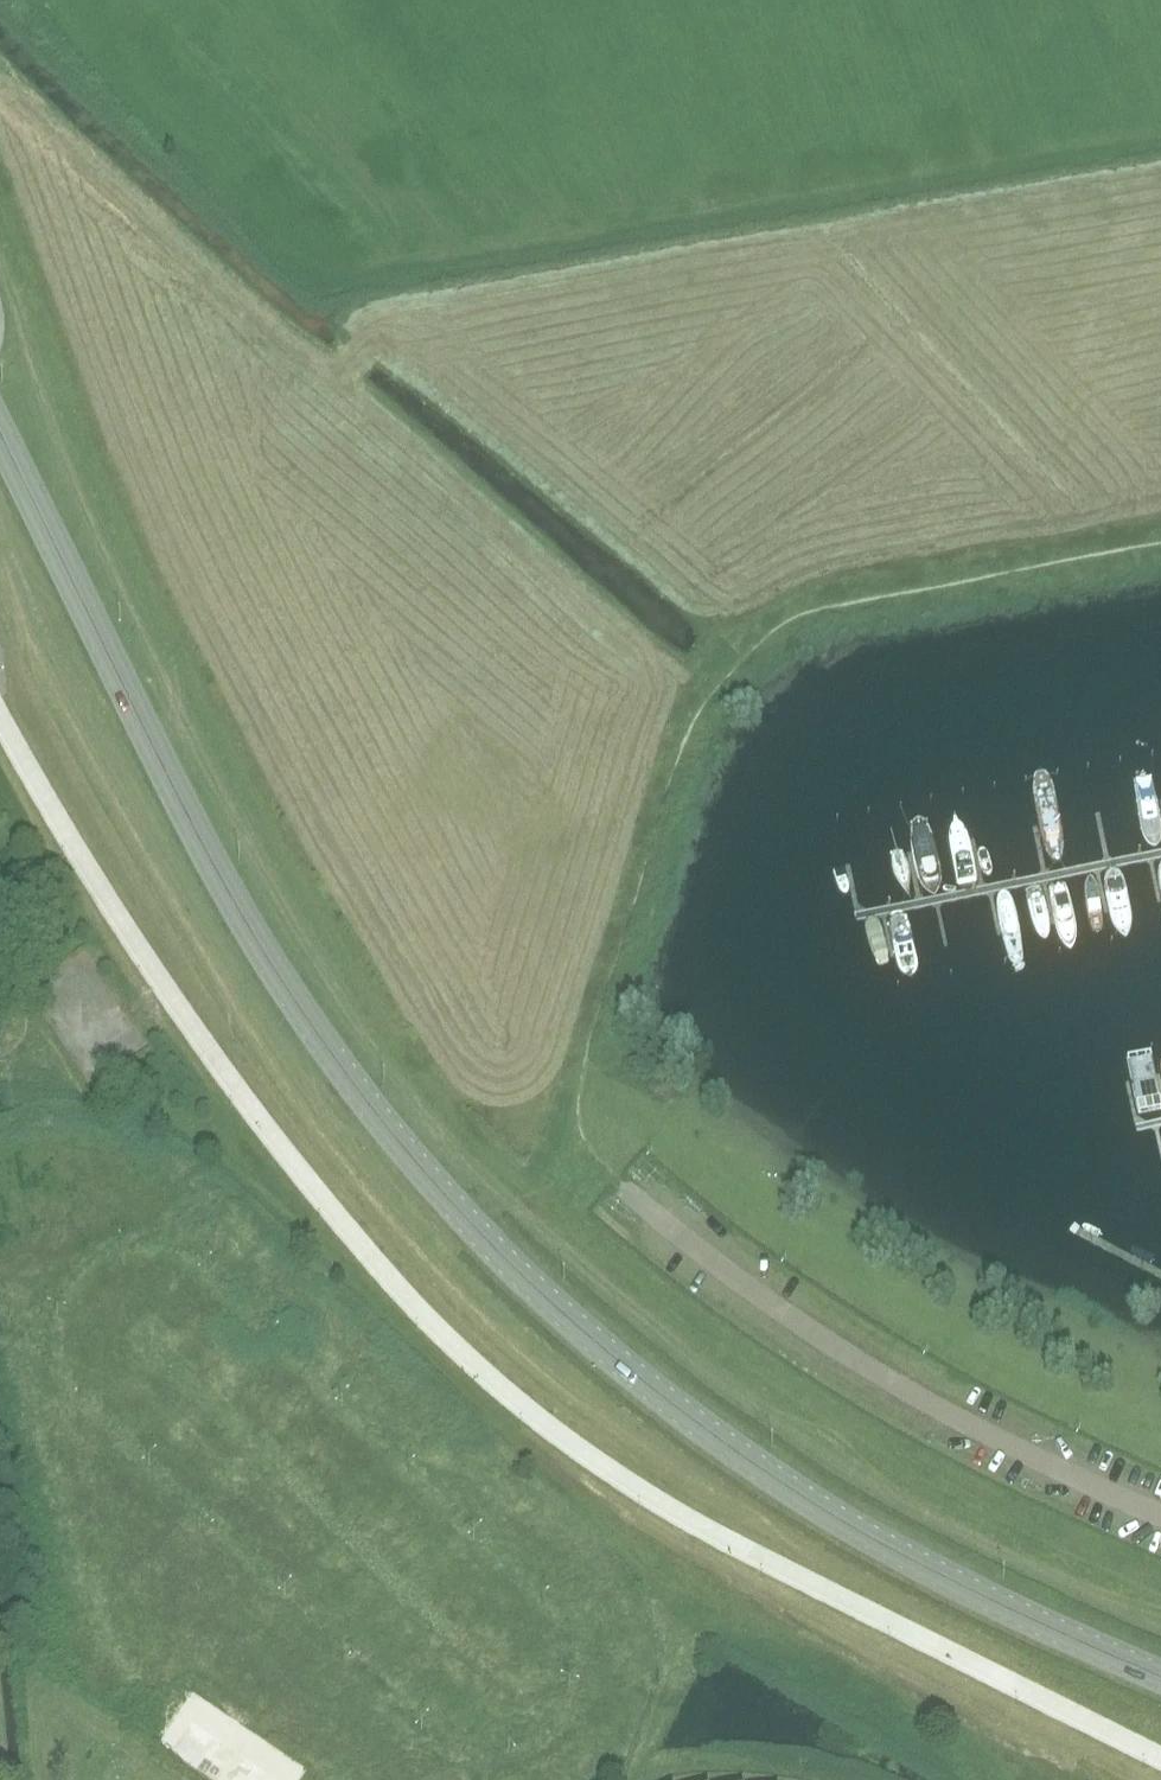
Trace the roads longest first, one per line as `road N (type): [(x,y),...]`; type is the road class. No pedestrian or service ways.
road 1 (secondary): [(1160,1676),(856,1529),(781,1481),(599,1345),(461,1211),(344,1071),(225,888),(0,432)]

